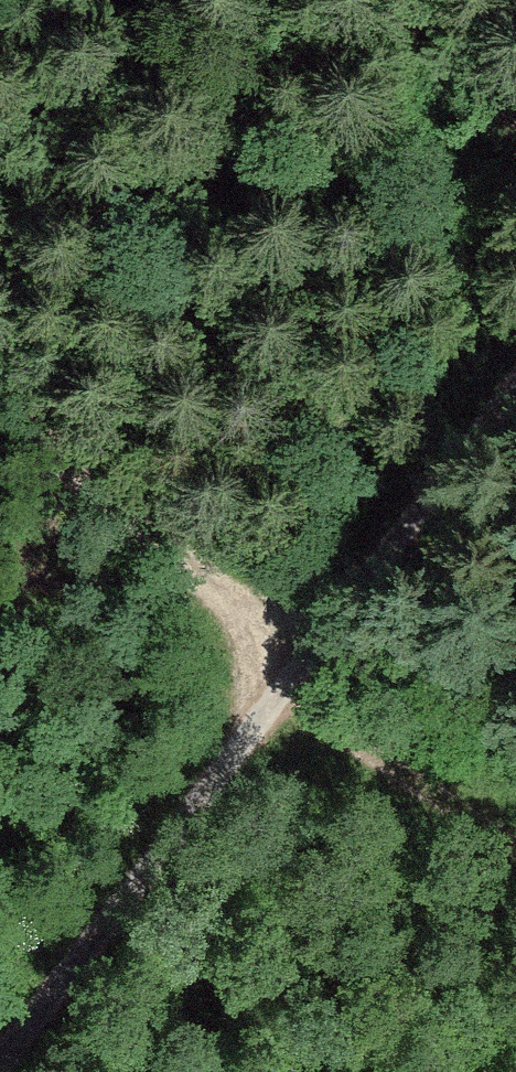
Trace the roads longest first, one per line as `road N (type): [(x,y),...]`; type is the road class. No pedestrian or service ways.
road 1 (track): [(0,1054),(515,372)]
road 2 (track): [(297,655),(0,426)]
road 3 (track): [(515,860),(273,691)]

